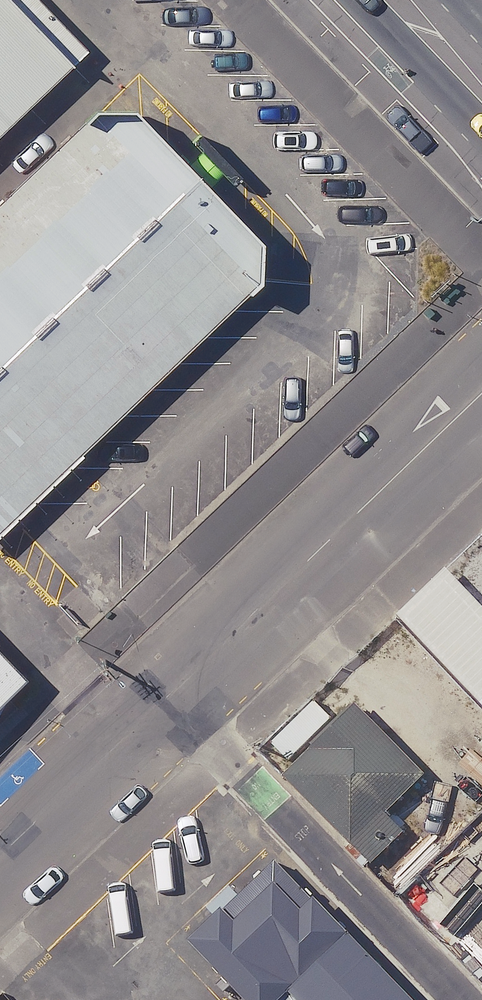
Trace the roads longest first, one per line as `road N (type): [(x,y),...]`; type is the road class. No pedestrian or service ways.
road 1 (unclassified): [(0,852),(481,390)]

